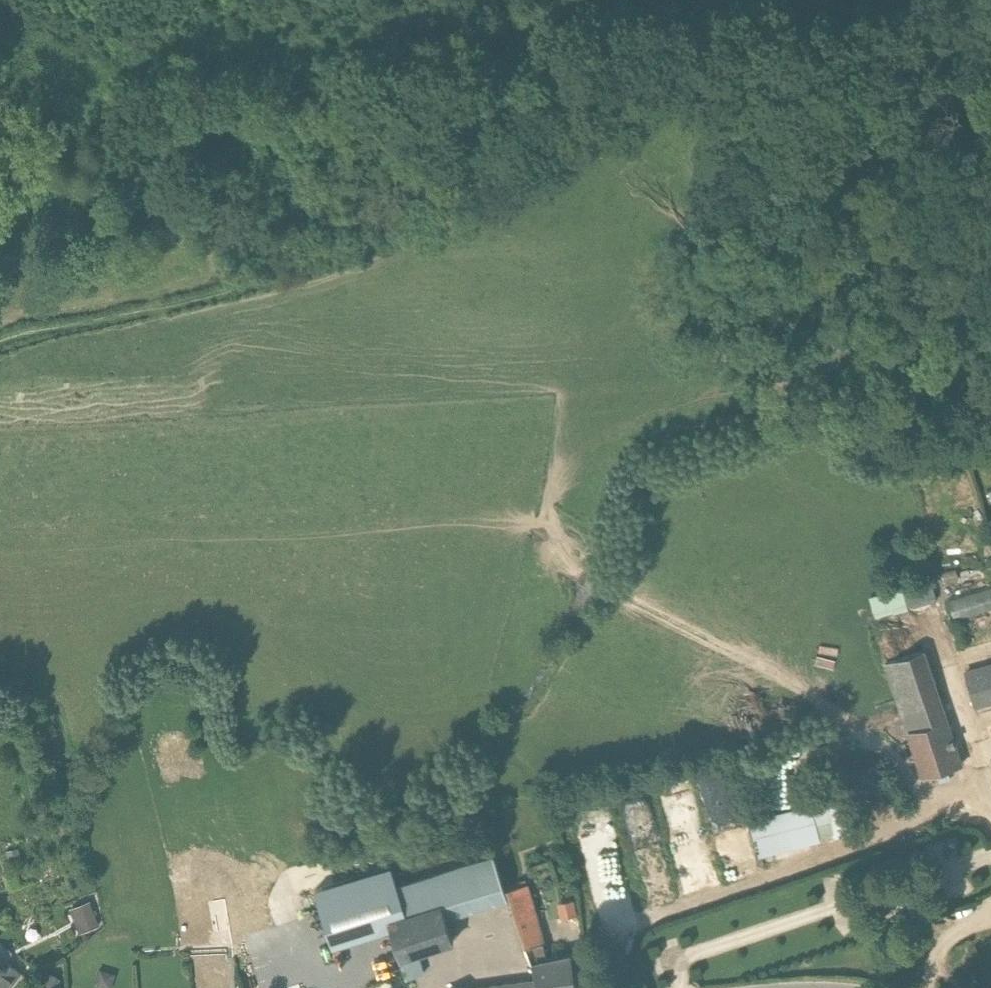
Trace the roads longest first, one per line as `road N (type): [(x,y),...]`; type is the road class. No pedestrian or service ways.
road 1 (track): [(0,343),(244,289),(356,254),(485,196),(649,86),(685,89),(775,126)]
road 2 (track): [(990,809),(986,794),(948,807),(943,793),(918,788),(883,747),(813,701),(564,562),(547,536),(554,473)]
road 3 (track): [(990,342),(695,401),(554,473)]
road 4 (track): [(628,987),(628,946),(652,919),(948,807)]
road 5 (track): [(681,987),(679,973),(691,958),(990,854)]
road 6 (track): [(775,126),(846,127),(875,113),(912,63),(940,0)]

